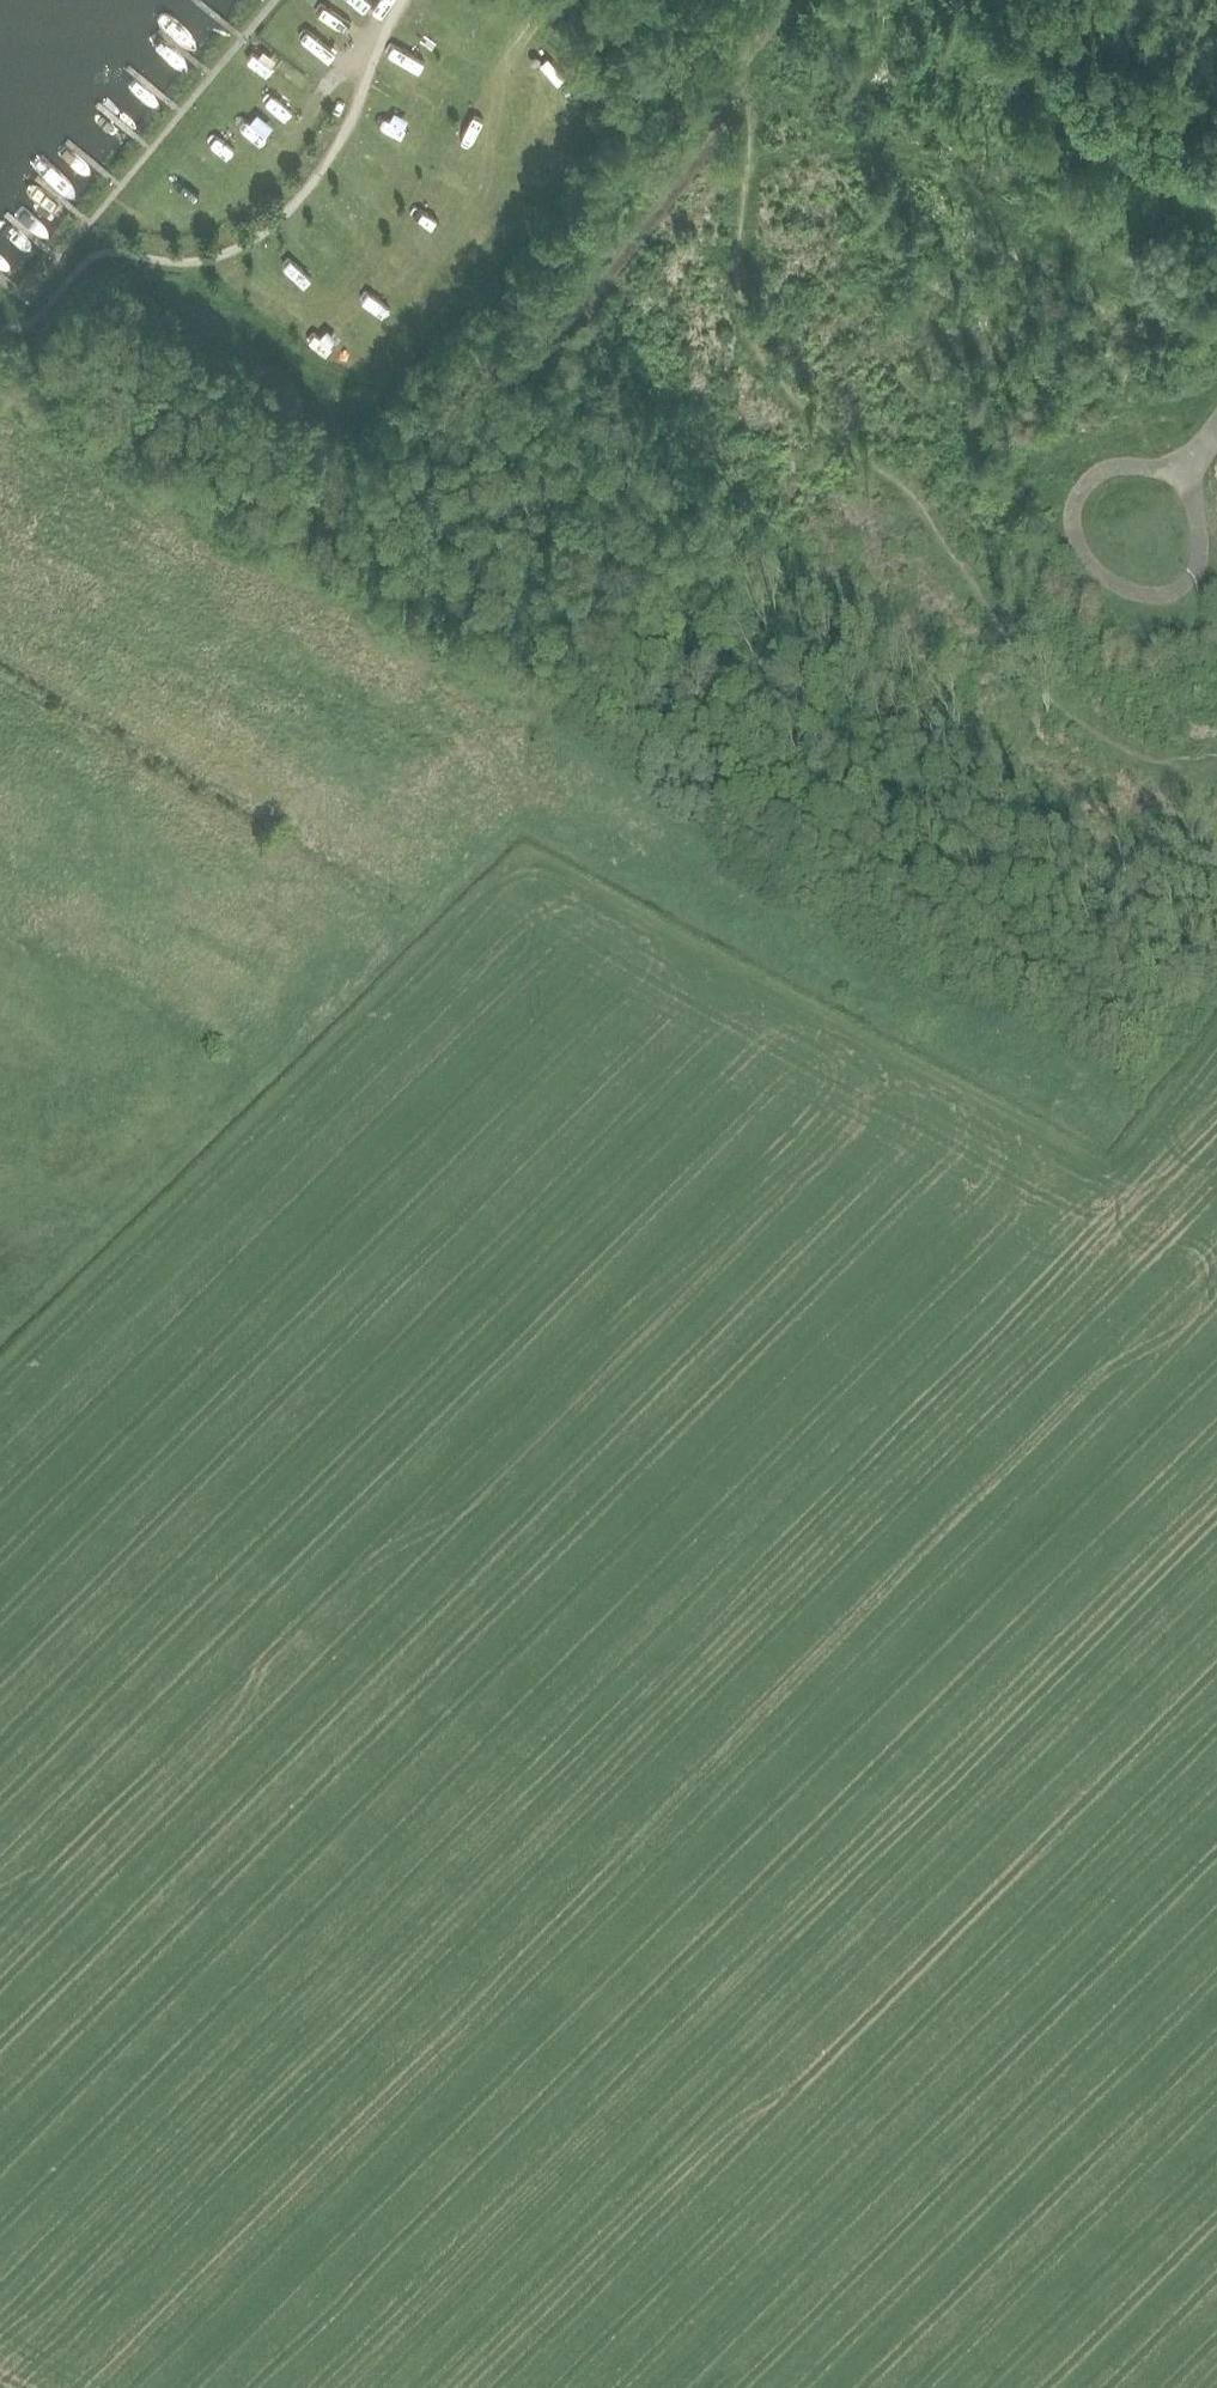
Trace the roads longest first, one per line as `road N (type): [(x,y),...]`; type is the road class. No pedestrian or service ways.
road 1 (unclassified): [(1184,484),(1132,468),(1090,491),(1074,538),(1098,586),(1146,601),(1190,580),(1207,533),(1193,493)]

